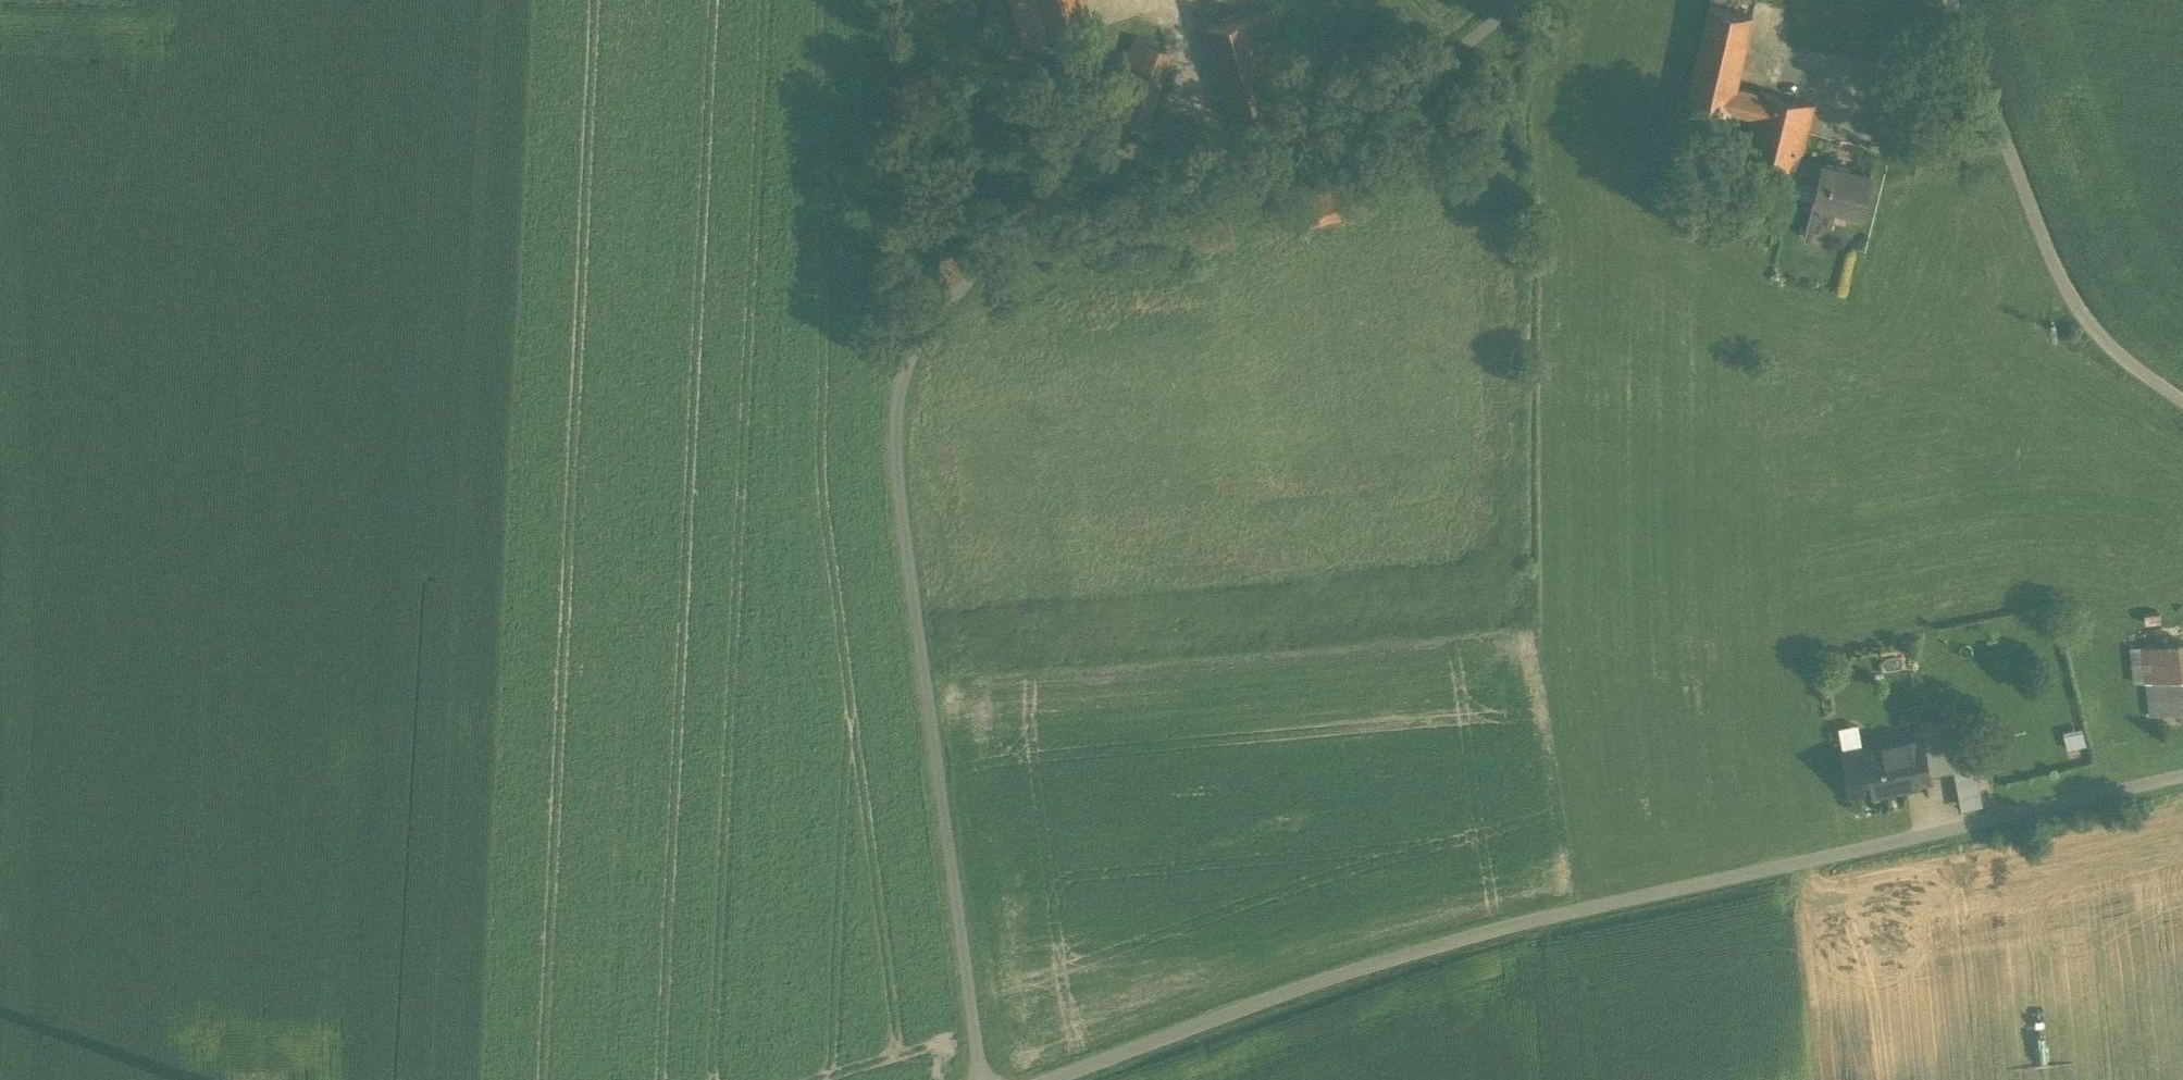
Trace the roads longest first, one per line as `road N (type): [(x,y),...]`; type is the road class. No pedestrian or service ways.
road 1 (unclassified): [(2182,774),(1492,928),(1047,1079)]
road 2 (unclassified): [(1951,0),(2074,301),(2126,360),(2182,402)]

